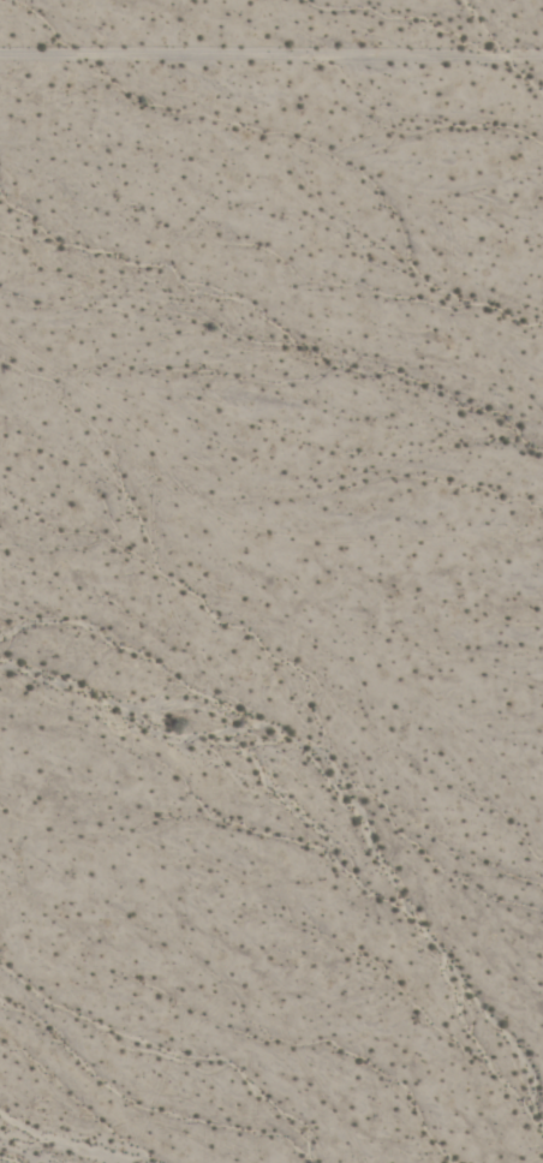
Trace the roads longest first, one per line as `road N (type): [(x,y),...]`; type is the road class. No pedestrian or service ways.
road 1 (track): [(0,45),(542,42)]

